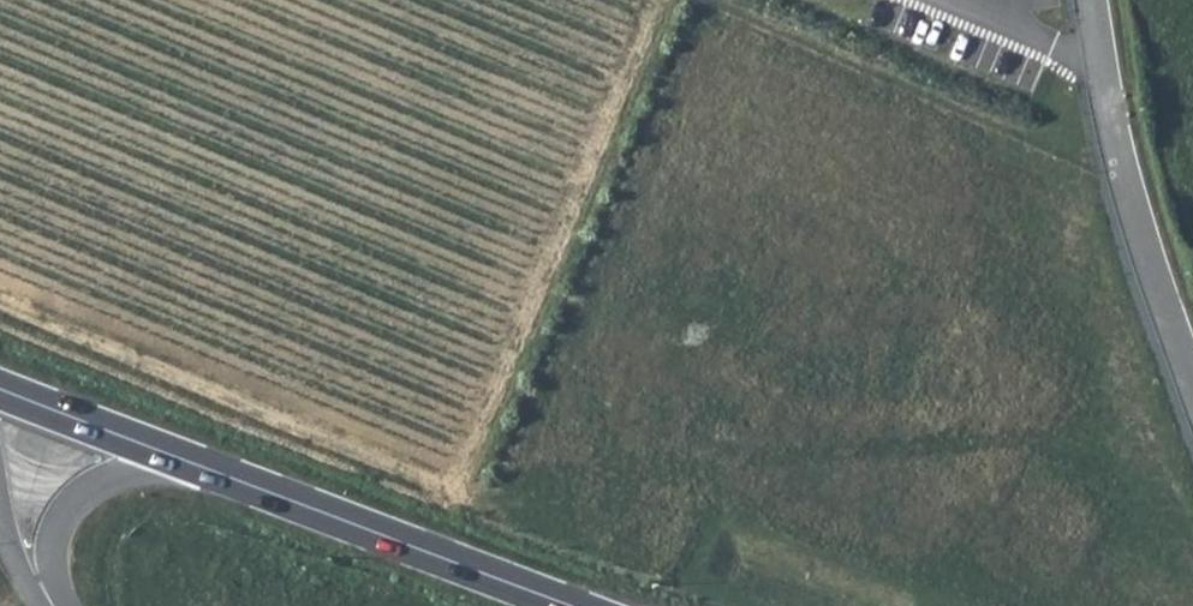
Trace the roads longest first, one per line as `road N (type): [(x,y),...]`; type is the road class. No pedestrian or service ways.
road 1 (secondary): [(0,392),(568,605)]
road 2 (unclassified): [(1094,0),(1124,171),(1192,377)]

